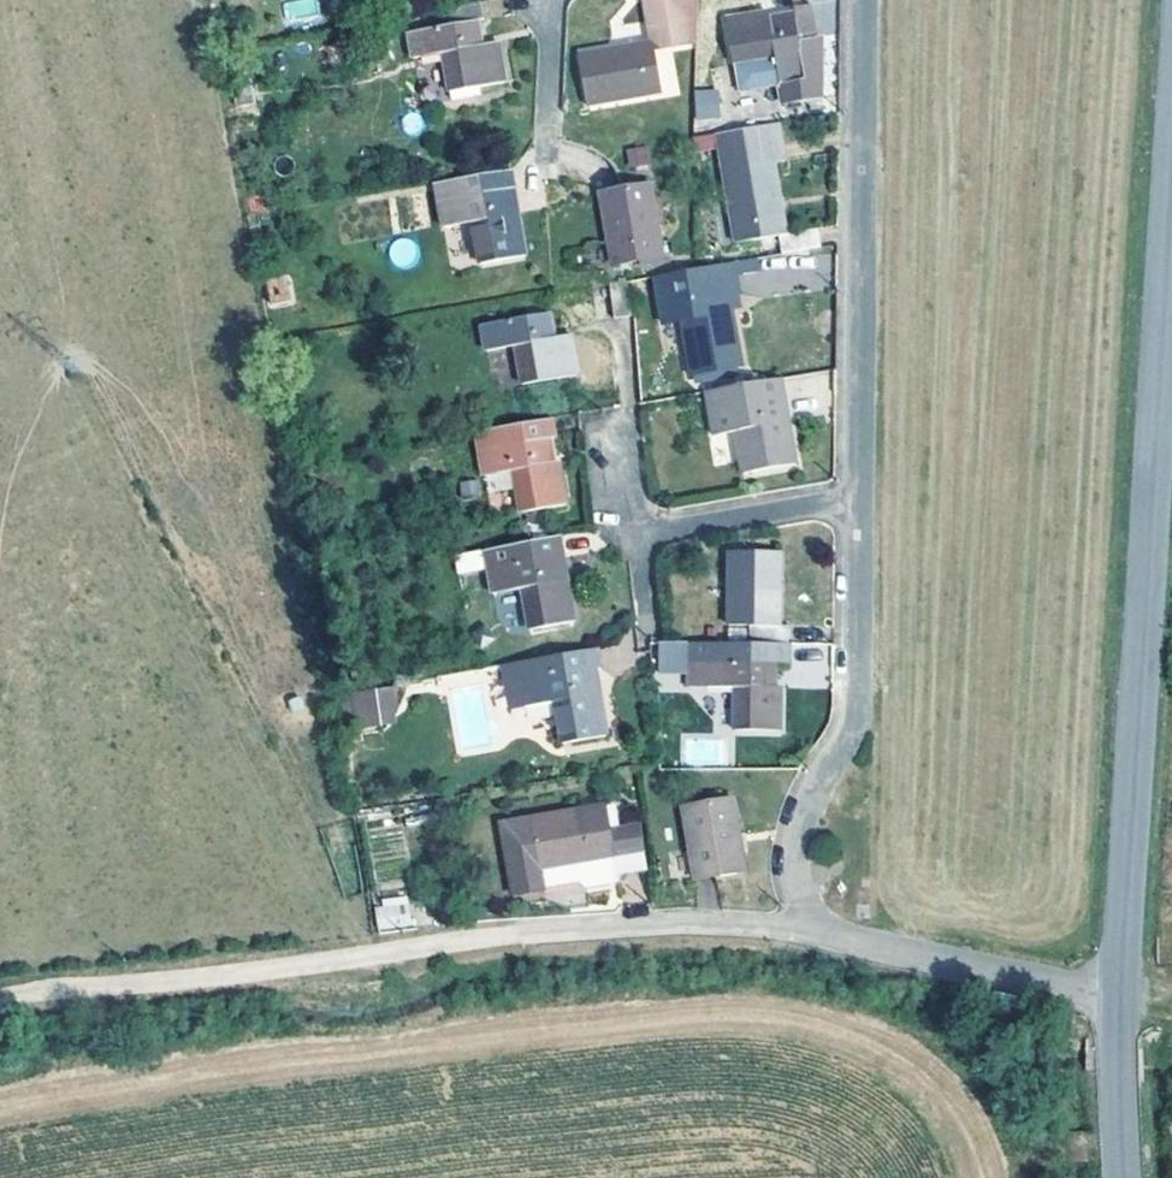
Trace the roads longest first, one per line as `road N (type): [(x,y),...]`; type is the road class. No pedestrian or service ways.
road 1 (residential): [(1119,998),(825,938),(798,894),(807,832),(855,732),(865,0)]
road 2 (track): [(825,938),(608,935),(305,960),(0,1004)]
road 3 (secondary): [(1119,998),(1171,190)]
road 4 (secondary): [(1124,1177),(1119,998)]

